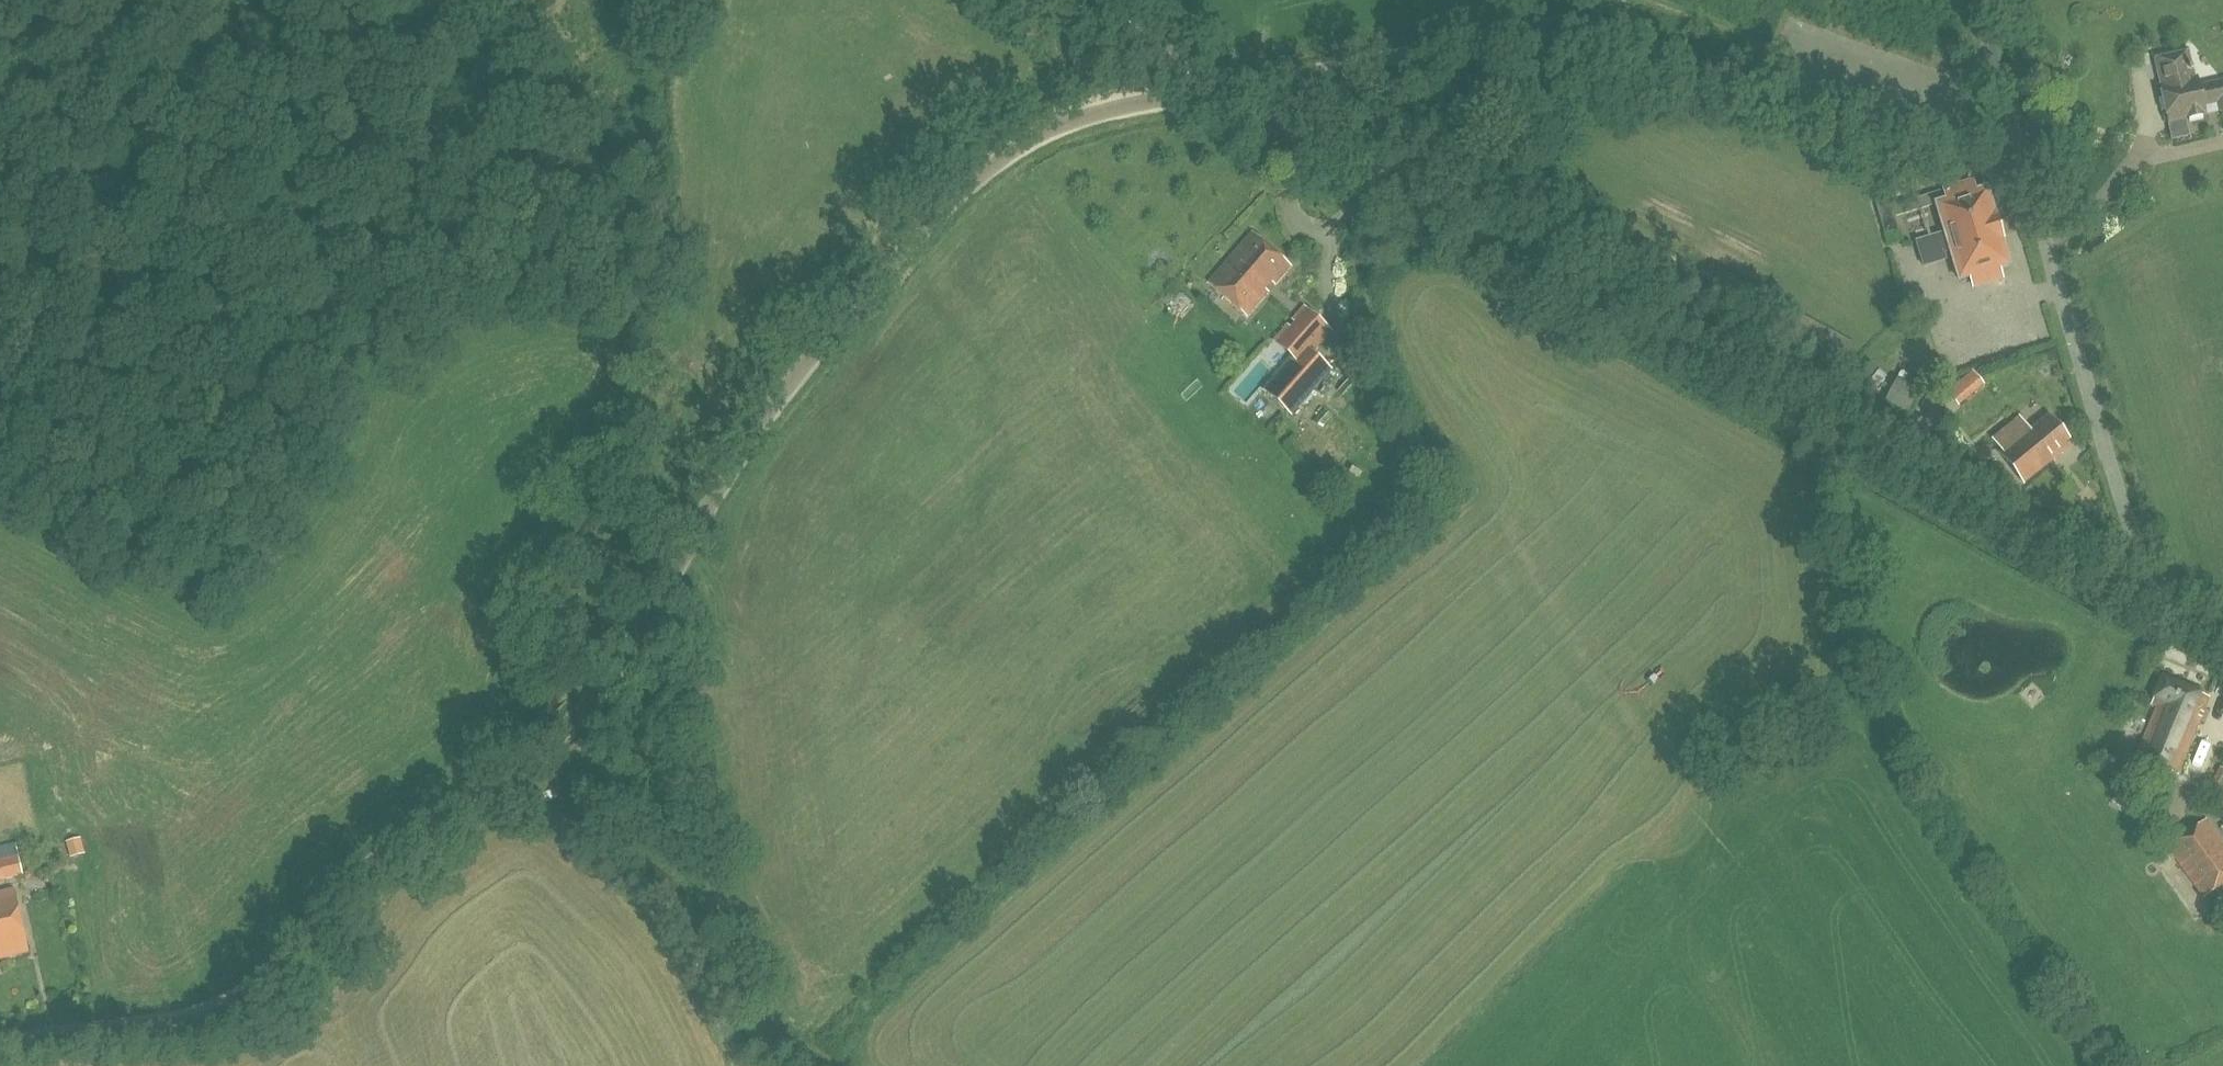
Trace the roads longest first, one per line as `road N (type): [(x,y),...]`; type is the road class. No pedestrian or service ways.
road 1 (unclassified): [(0,1045),(66,1031),(172,1026),(251,986),(427,819),(527,767),(598,683),(767,407),(917,233),(988,164),(1068,123),(1230,88)]
road 2 (unclassified): [(2028,535),(1230,88)]
road 3 (unclassified): [(2116,480),(1976,0)]
road 4 (unclassified): [(1230,88),(1562,22),(1611,0)]
road 5 (unclassified): [(2150,600),(2028,535)]
road 6 (unclassified): [(2150,600),(2116,480)]

